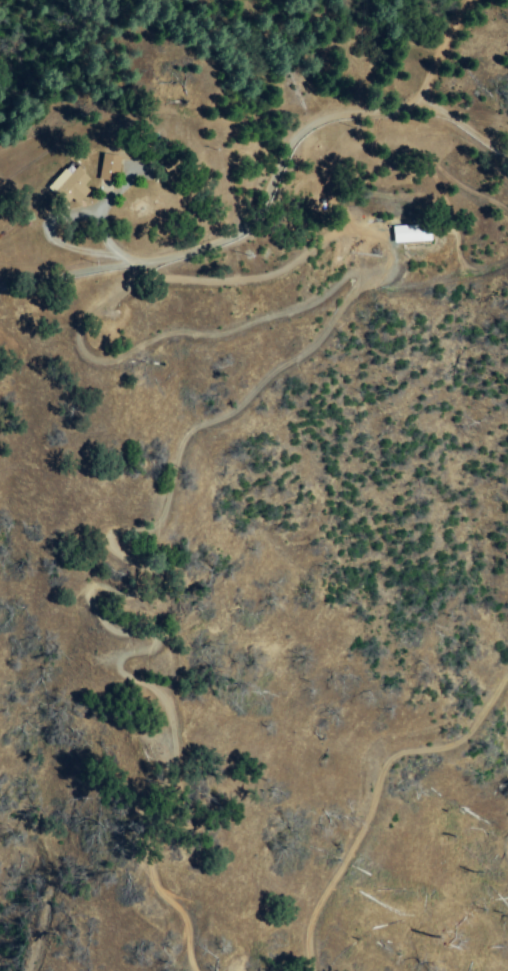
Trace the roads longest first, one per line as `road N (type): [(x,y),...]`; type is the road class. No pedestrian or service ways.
road 1 (residential): [(426,104),(486,0)]

